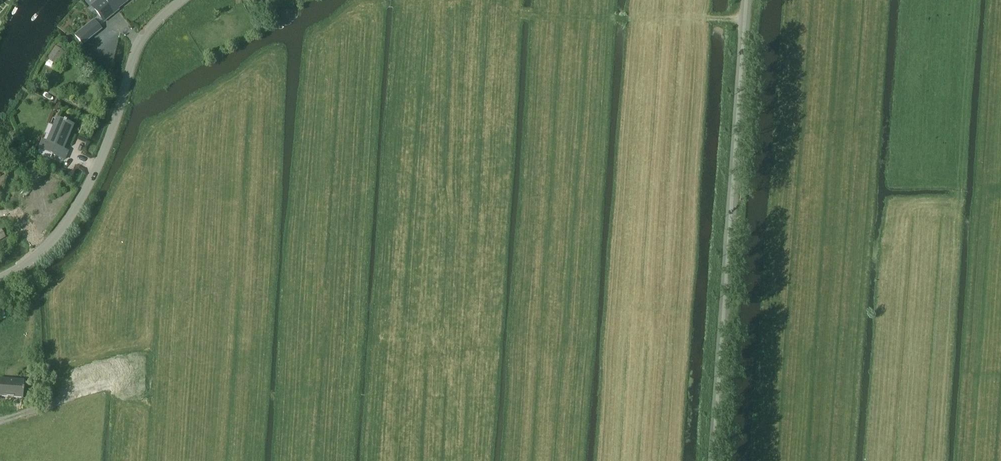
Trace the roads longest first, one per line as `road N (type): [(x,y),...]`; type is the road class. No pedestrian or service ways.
road 1 (unclassified): [(711,460),(747,0)]
road 2 (tertiary): [(0,277),(43,249),(76,205),(109,136),(136,48),(182,0)]

